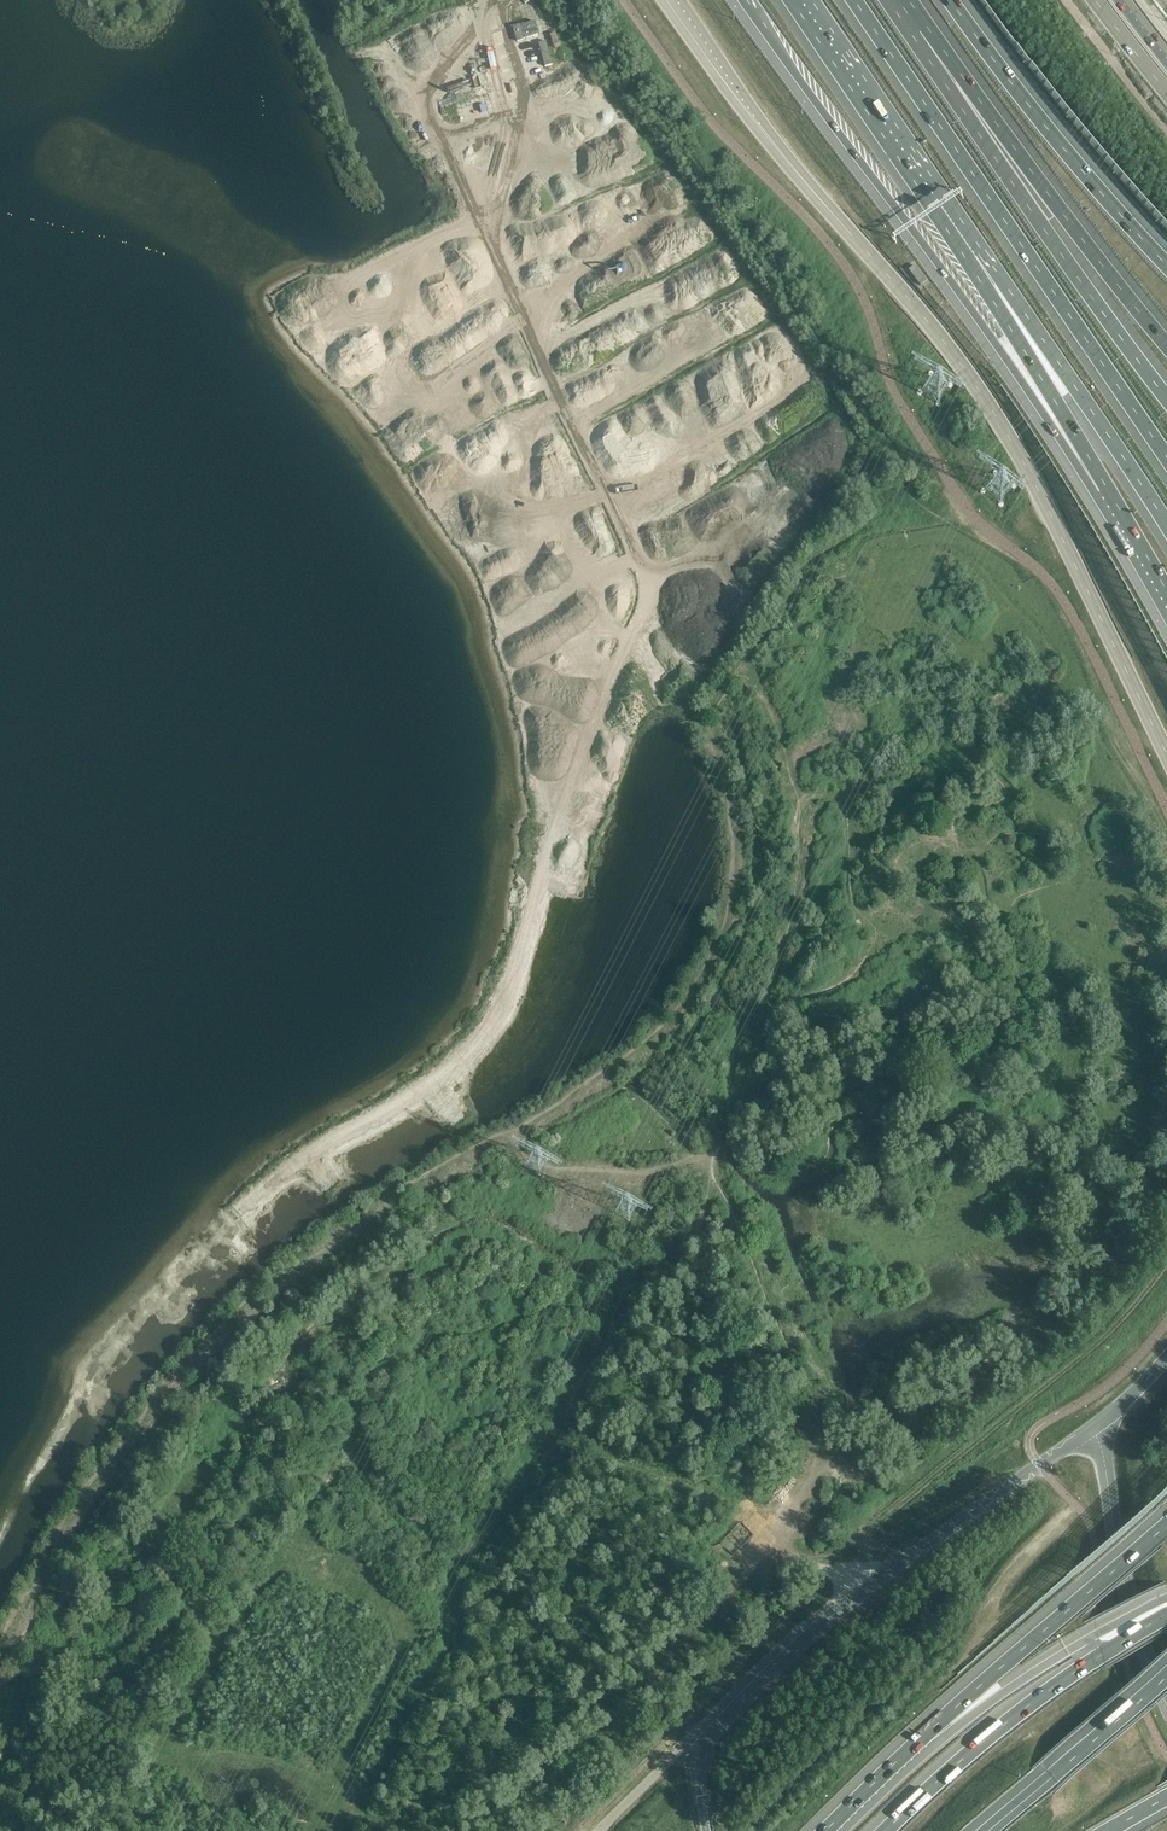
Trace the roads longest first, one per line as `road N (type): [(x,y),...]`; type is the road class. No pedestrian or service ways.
road 1 (track): [(0,1541),(81,1388),(216,1242),(291,1178),(460,1071),(507,1027),(529,976),(605,674),(606,525),(491,285),(510,101),(492,6)]
road 2 (motorway): [(746,0),(1106,487)]
road 3 (motorway): [(855,0),(1166,461)]
road 4 (motorway): [(1166,397),(1010,179),(923,29)]
road 5 (motorway): [(1166,345),(923,29)]
road 6 (motorway): [(1166,1616),(1049,1691),(886,1830)]
road 7 (motorway): [(1166,265),(1053,136),(951,0)]
road 8 (motorway): [(1166,1526),(918,1742)]
road 9 (motorway): [(969,264),(1076,388),(1166,525)]
road 10 (motorway): [(791,0),(969,264)]
road 11 (motorway): [(1166,1598),(918,1742)]
road 12 (motorway): [(969,264),(1106,487)]
road 13 (motorway): [(1166,1679),(990,1830)]
road 14 (motorway): [(918,1742),(826,1830)]
road 15 (motorway): [(1106,487),(1166,592)]

